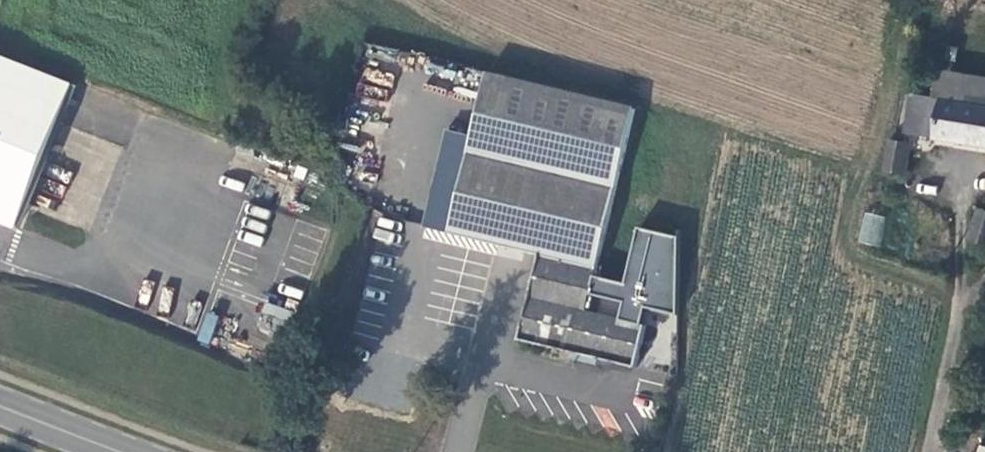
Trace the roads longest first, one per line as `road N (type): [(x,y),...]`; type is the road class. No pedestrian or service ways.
road 1 (unclassified): [(932,451),(968,303),(984,282)]
road 2 (secondary): [(0,406),(117,451)]

